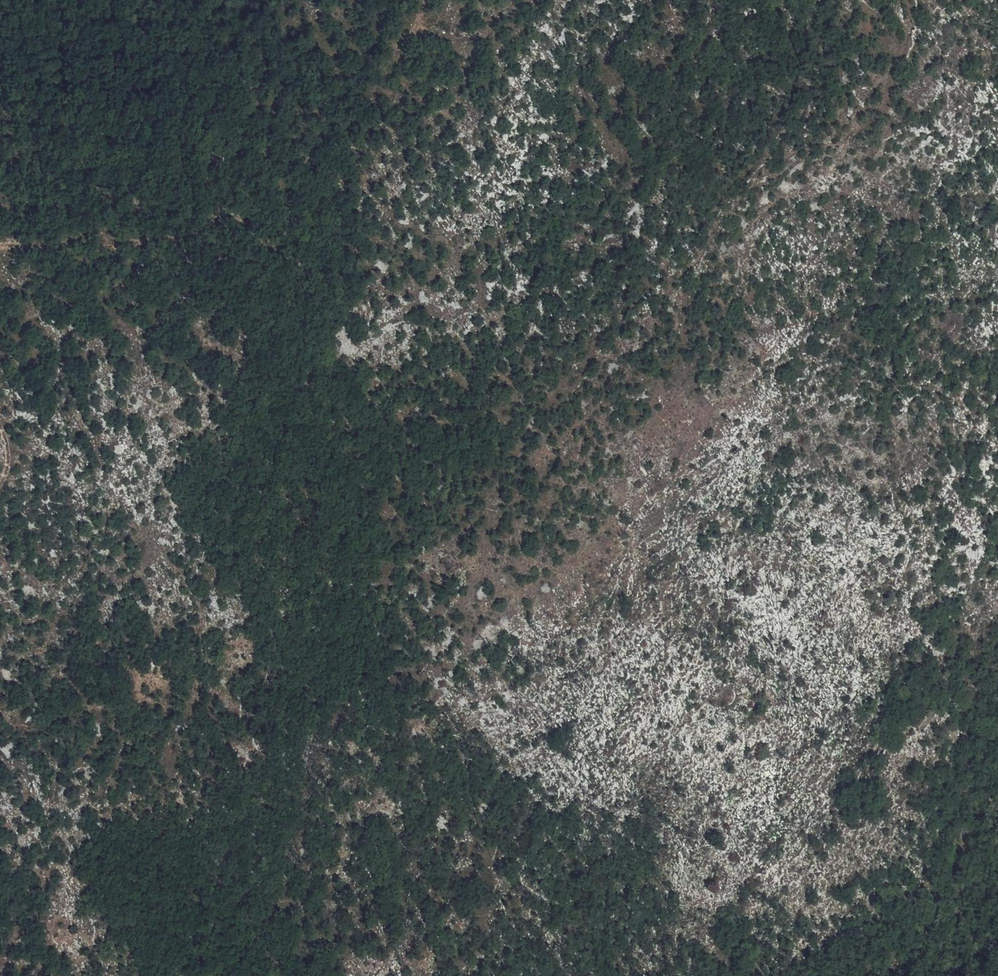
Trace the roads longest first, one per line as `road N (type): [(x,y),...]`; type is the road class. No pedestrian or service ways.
road 1 (track): [(424,0),(413,30),(381,37),(321,99),(297,157),(284,225),(242,198),(184,223),(0,243)]

